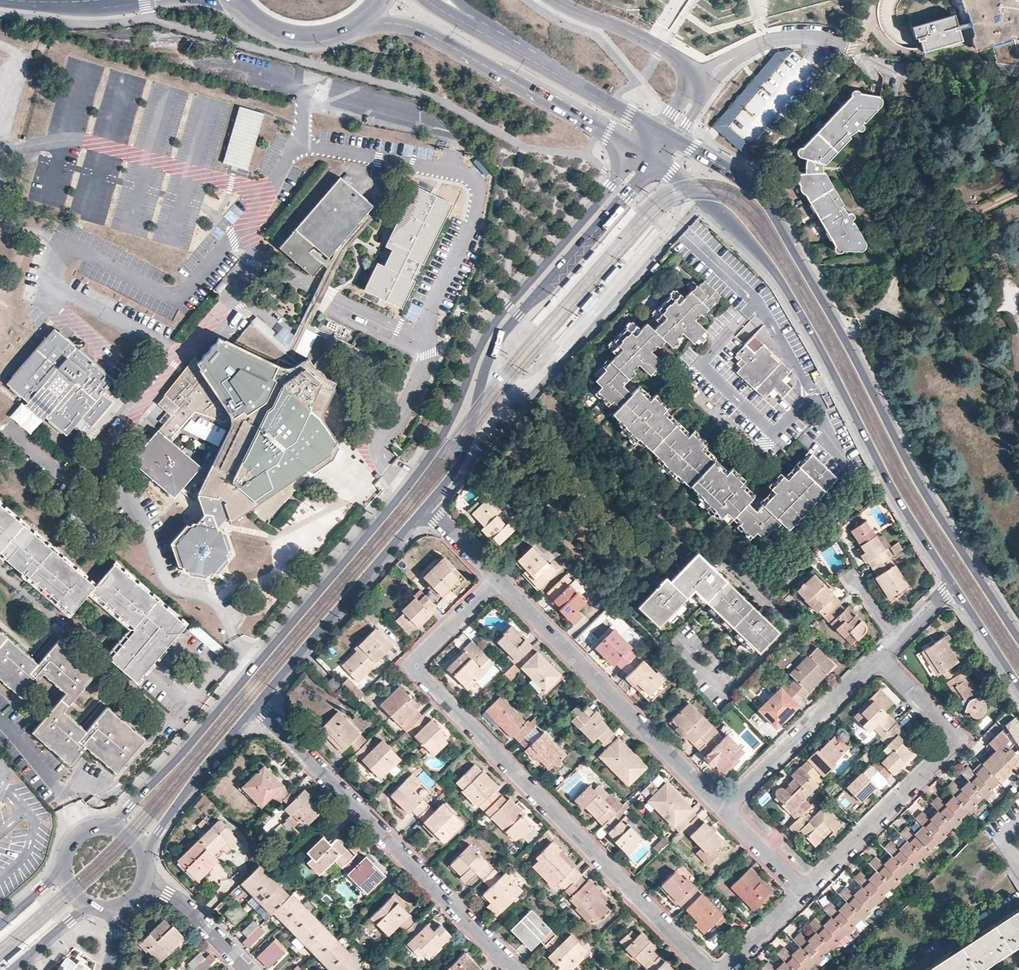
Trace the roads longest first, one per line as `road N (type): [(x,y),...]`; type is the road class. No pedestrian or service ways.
road 1 (secondary): [(641,150),(484,332),(452,423),(406,489),(188,746),(122,818),(98,828)]
road 2 (tertiary): [(1018,637),(918,482),(771,211),(744,178),(678,140)]
road 3 (residential): [(498,580),(411,667),(710,969)]
road 4 (tertiary): [(657,161),(777,275),(954,586)]
road 5 (secondary): [(426,508),(471,439),(491,355),(508,329),(657,161)]
road 6 (residential): [(515,969),(256,705)]
road 7 (residential): [(722,810),(498,580)]
road 8 (residential): [(804,889),(953,739),(881,657)]
road 9 (secondary): [(376,11),(641,150)]
road 10 (secondary): [(256,705),(426,508)]
road 11 (residential): [(881,657),(722,810)]
road 12 (secondary): [(660,130),(466,26)]
road 13 (secondary): [(141,847),(256,705)]
road 14 (residential): [(557,0),(662,49),(696,82)]
road 15 (residential): [(696,82),(777,39),(848,46)]
road 16 (primary): [(238,0),(271,30),(298,39),(353,29),(376,11)]
road 17 (residential): [(146,881),(188,908),(248,969)]
road 18 (primary): [(9,0),(56,6),(131,0)]
road 19 (tertiary): [(954,586),(1018,689)]

